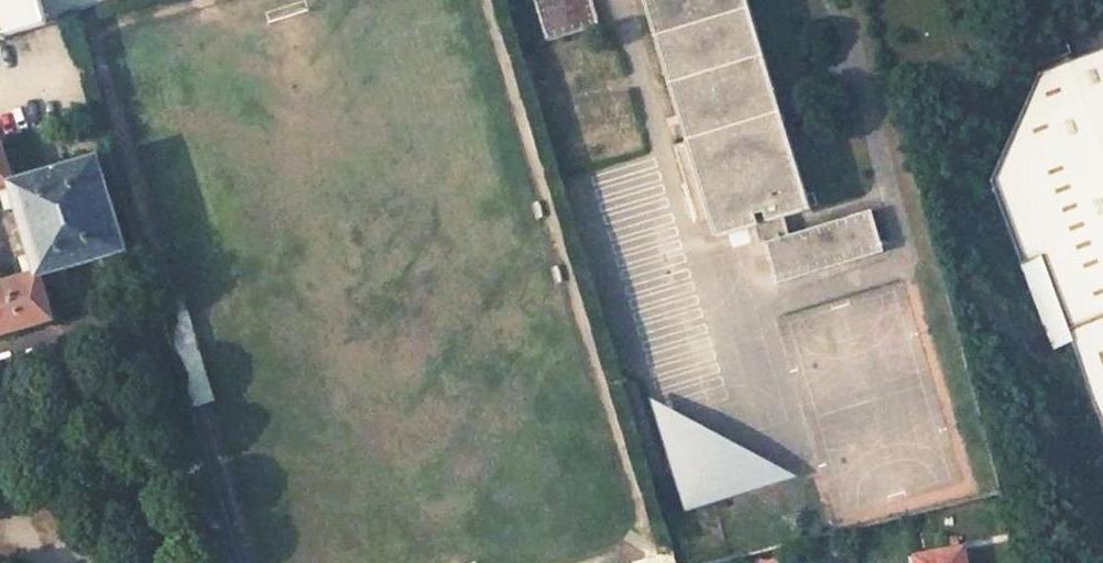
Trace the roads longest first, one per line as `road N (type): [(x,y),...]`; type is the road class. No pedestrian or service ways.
road 1 (track): [(0,474),(89,472),(124,487),(163,562)]

